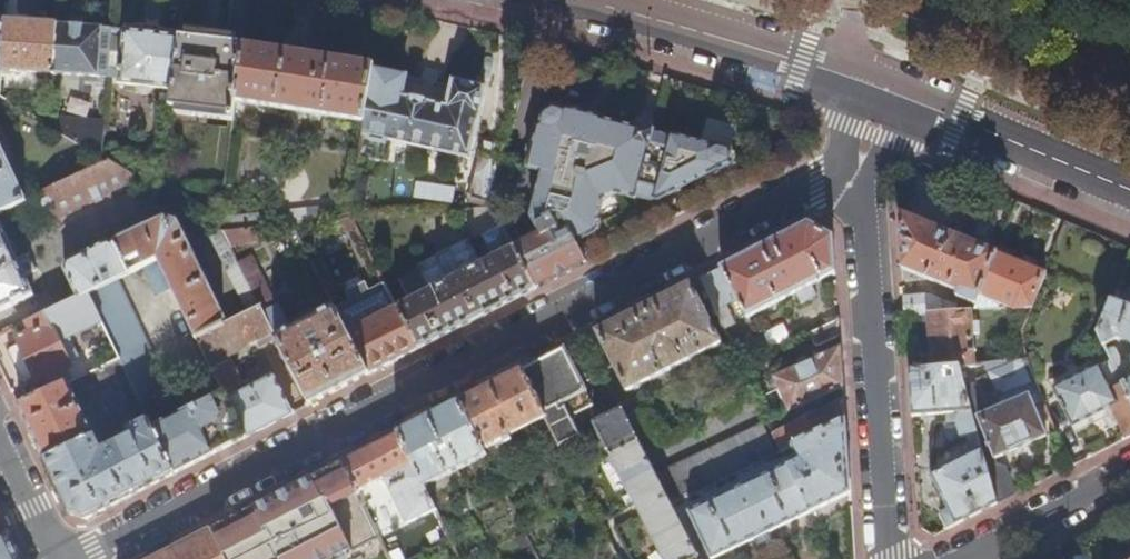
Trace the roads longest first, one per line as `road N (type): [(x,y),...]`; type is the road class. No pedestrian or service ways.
road 1 (residential): [(832,174),(86,558)]
road 2 (residential): [(891,558),(862,192)]
road 3 (tertiary): [(882,90),(590,0)]
road 4 (tertiary): [(1129,188),(882,90)]
road 5 (residential): [(961,558),(1129,473)]
road 6 (residential): [(0,444),(52,558)]

